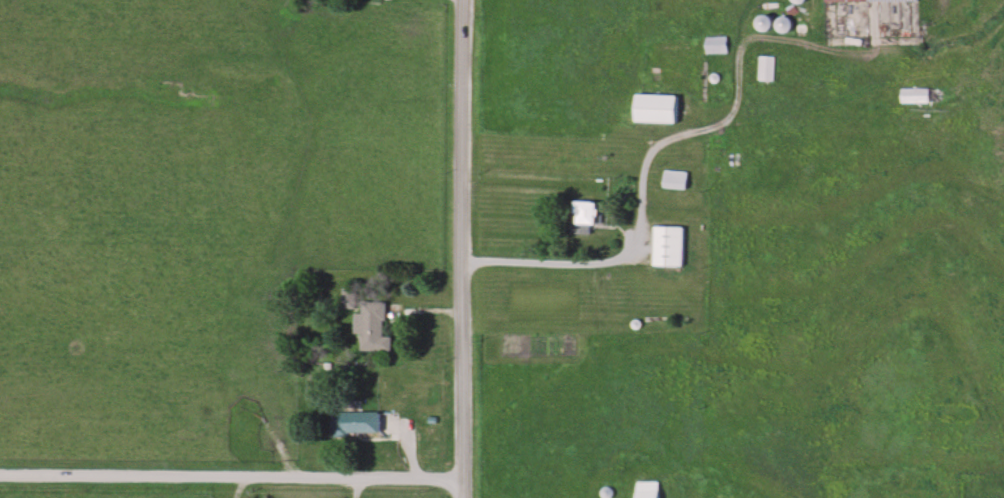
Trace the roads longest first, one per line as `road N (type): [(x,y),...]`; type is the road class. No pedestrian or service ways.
road 1 (residential): [(462,497),(465,0)]
road 2 (residential): [(462,482),(0,473)]

